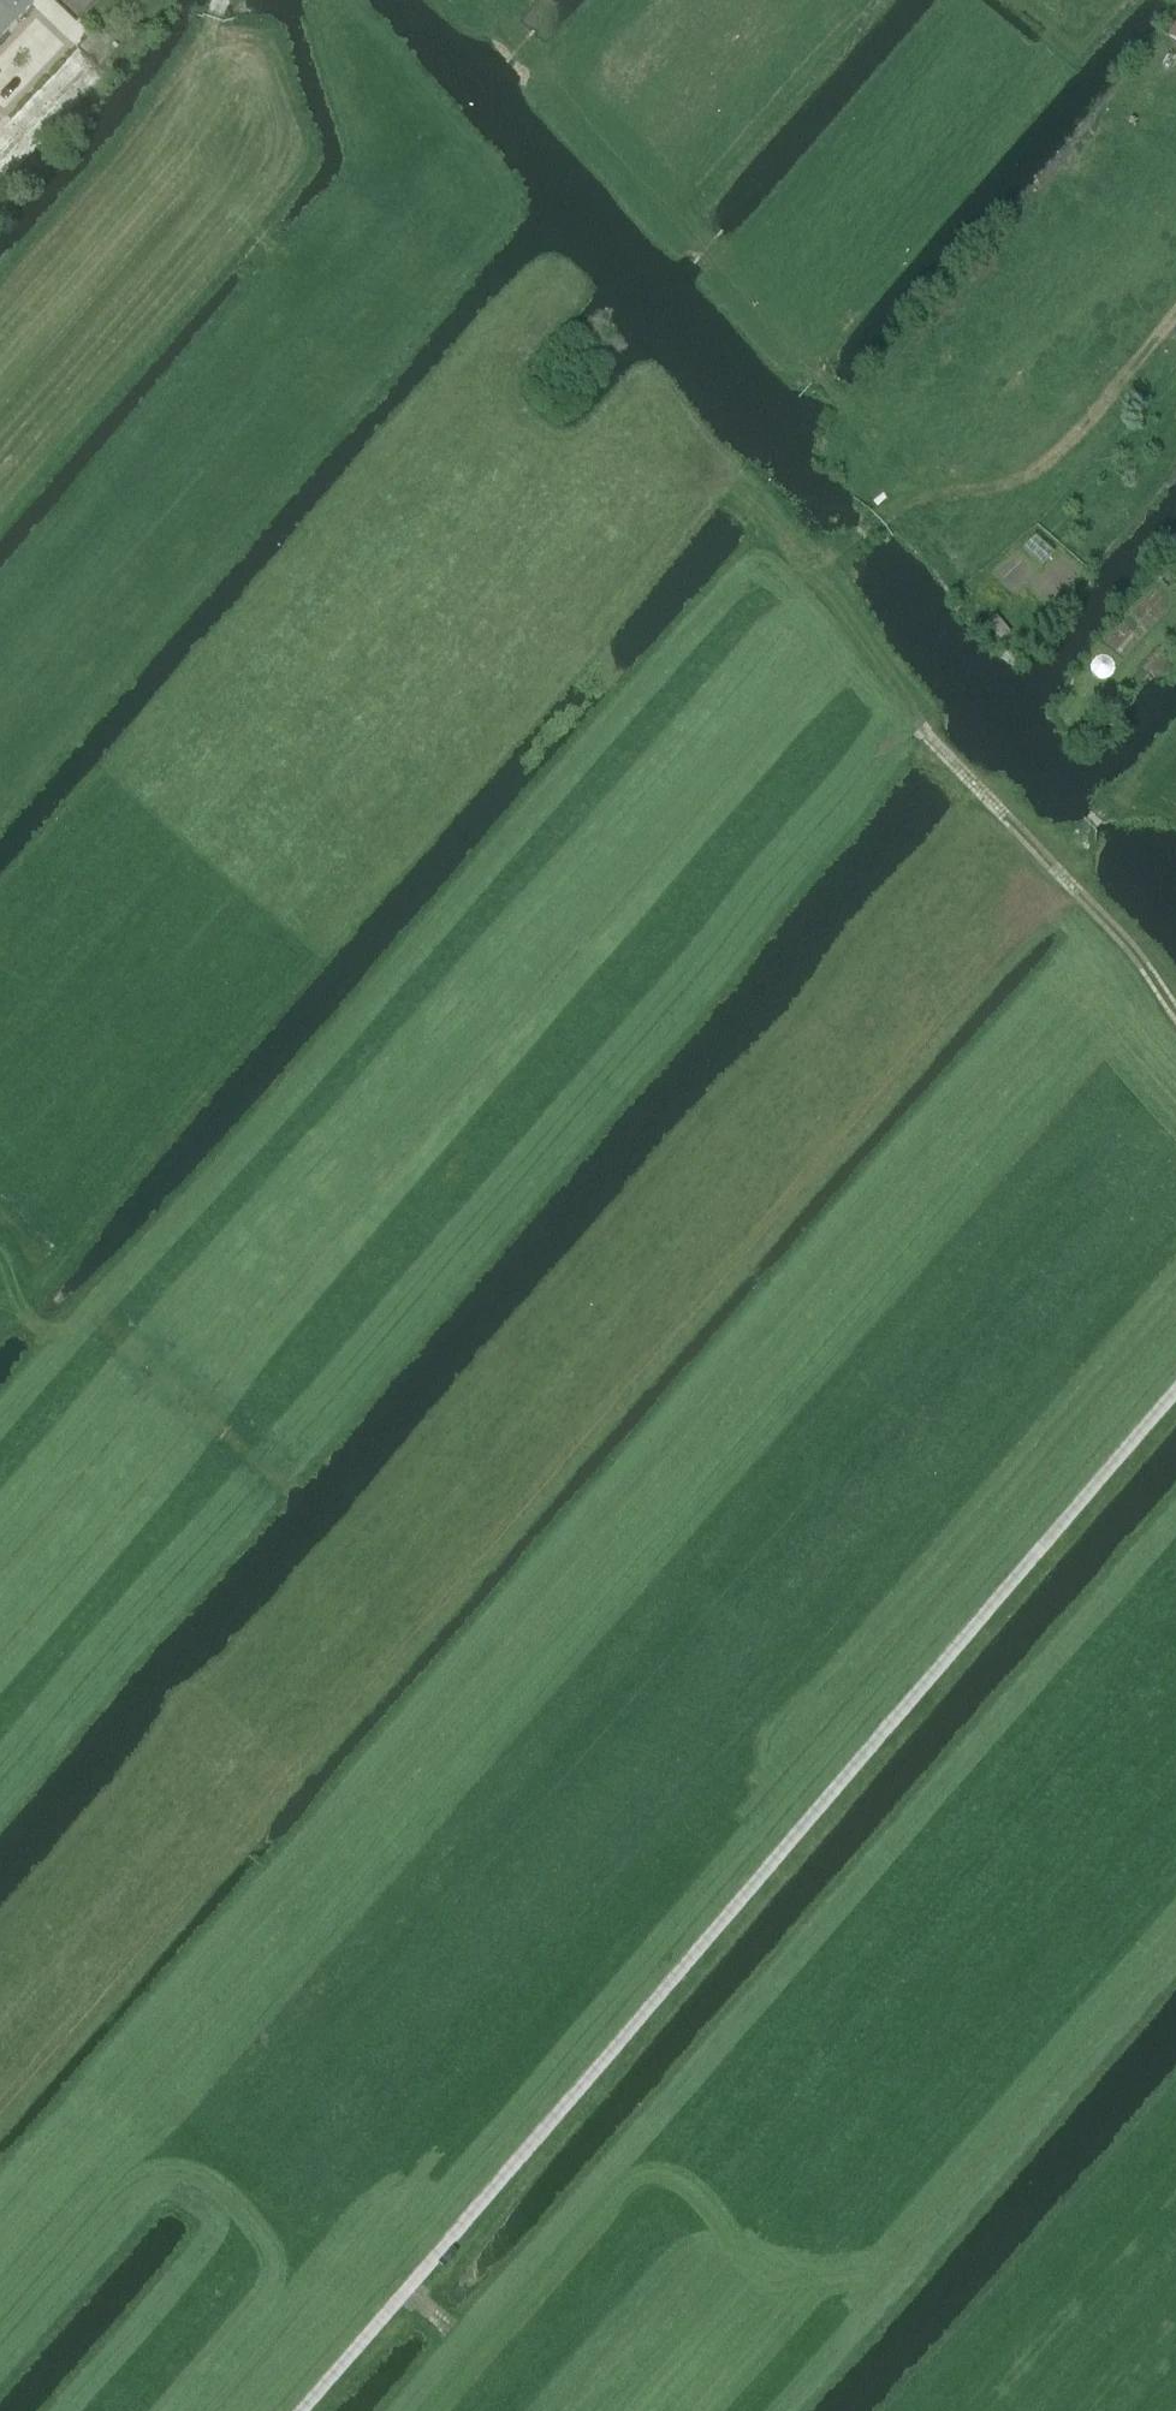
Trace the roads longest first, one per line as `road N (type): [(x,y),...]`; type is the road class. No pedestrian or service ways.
road 1 (track): [(297,2410),(1175,1382)]
road 2 (track): [(1175,320),(1096,416),(1019,486),(920,500),(849,544)]

